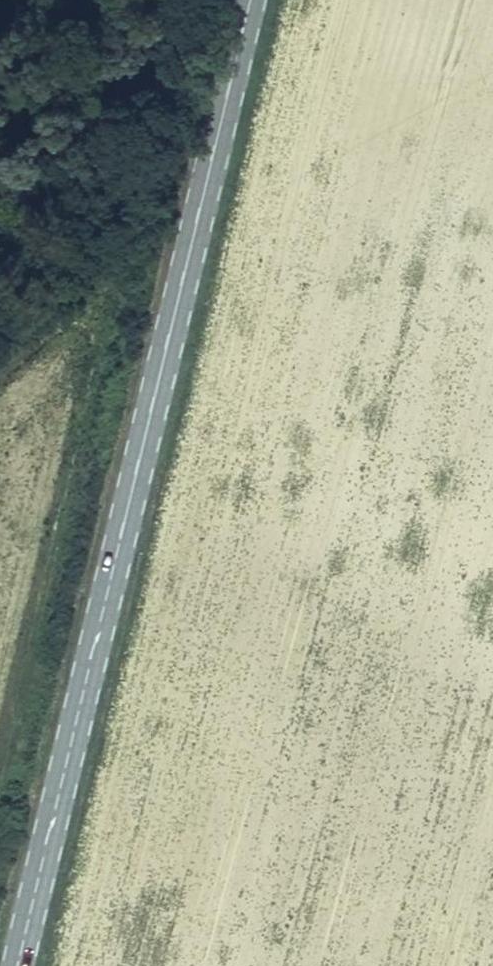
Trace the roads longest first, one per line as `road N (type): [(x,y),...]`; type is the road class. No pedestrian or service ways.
road 1 (secondary): [(17,965),(250,0)]

